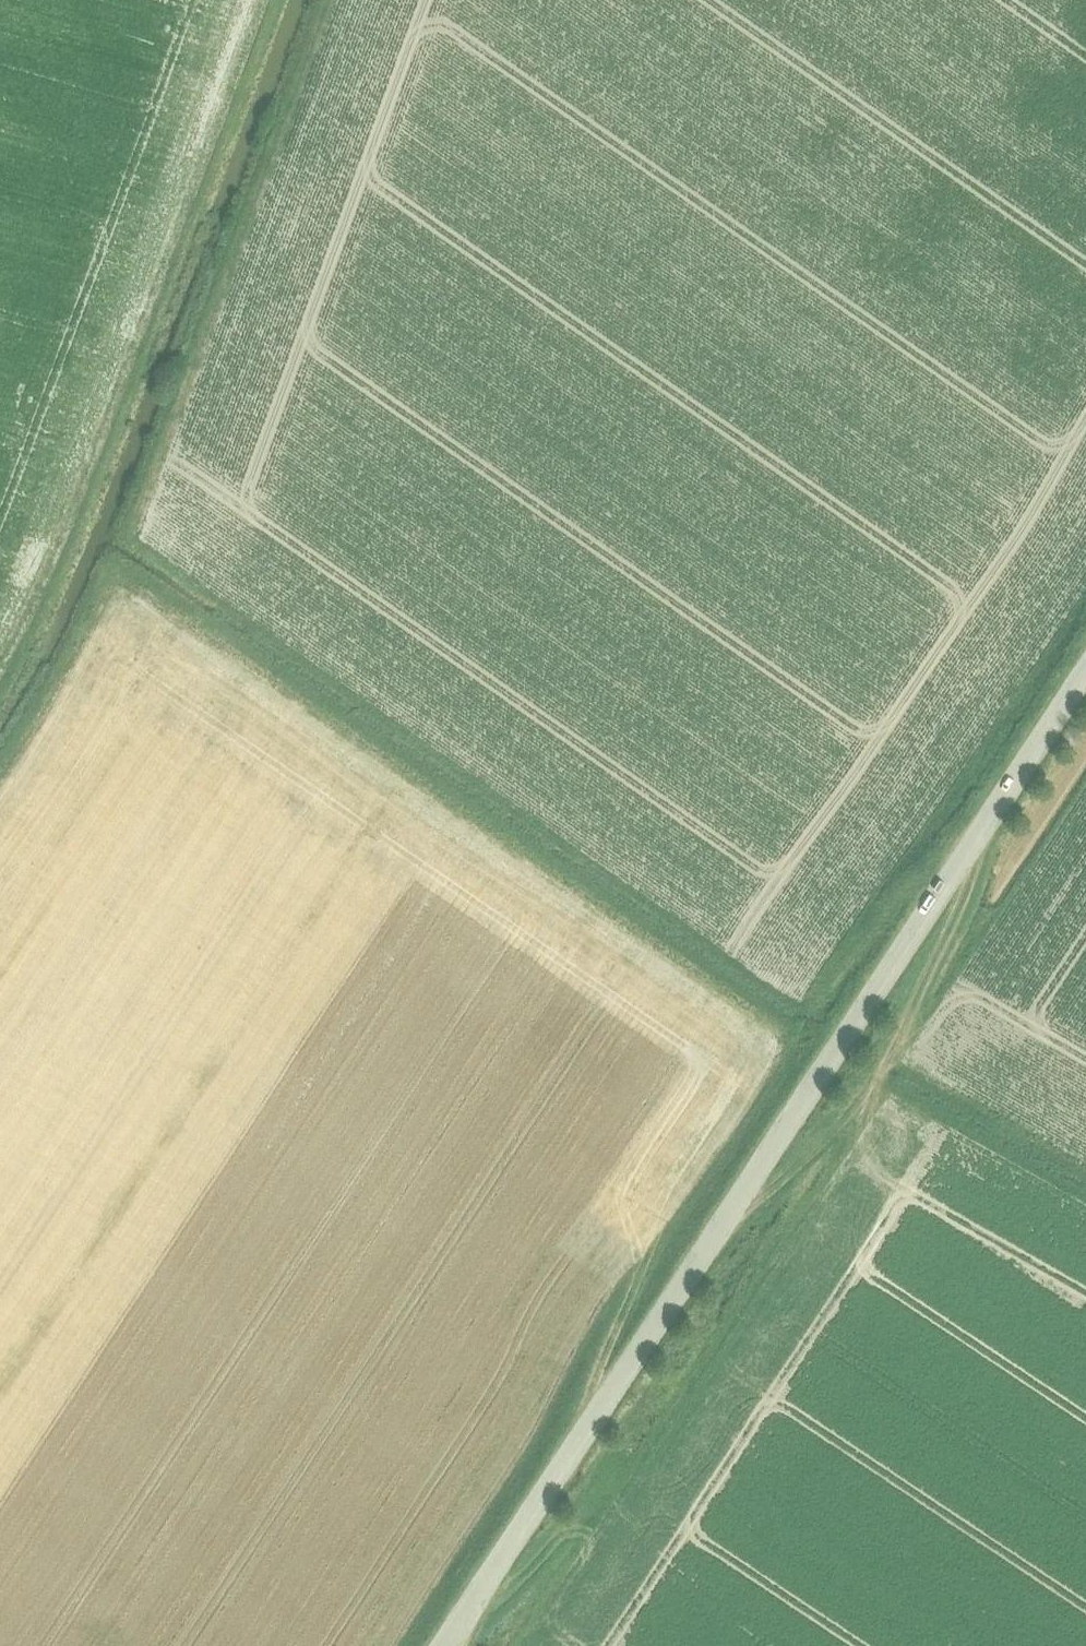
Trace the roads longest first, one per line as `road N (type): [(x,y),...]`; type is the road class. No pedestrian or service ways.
road 1 (unclassified): [(443,1645),(1085,668)]

